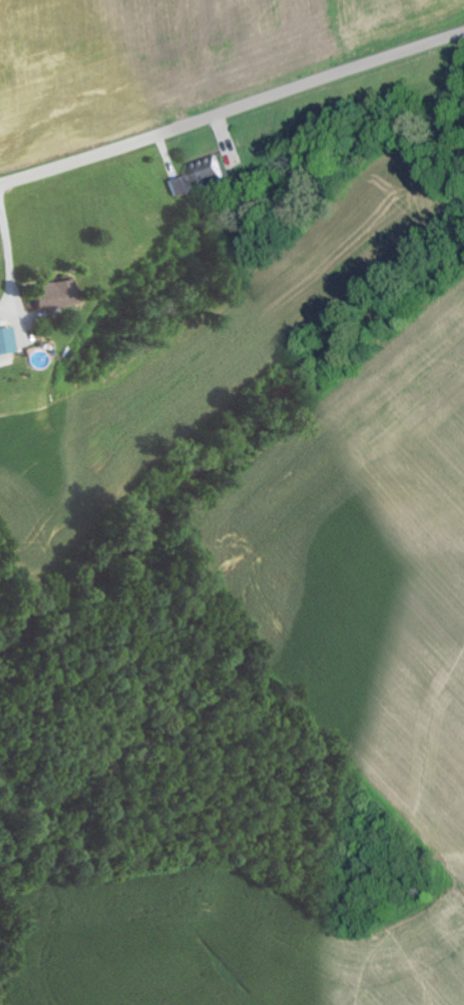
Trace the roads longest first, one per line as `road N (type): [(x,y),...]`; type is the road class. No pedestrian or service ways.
road 1 (residential): [(0,186),(463,35)]

